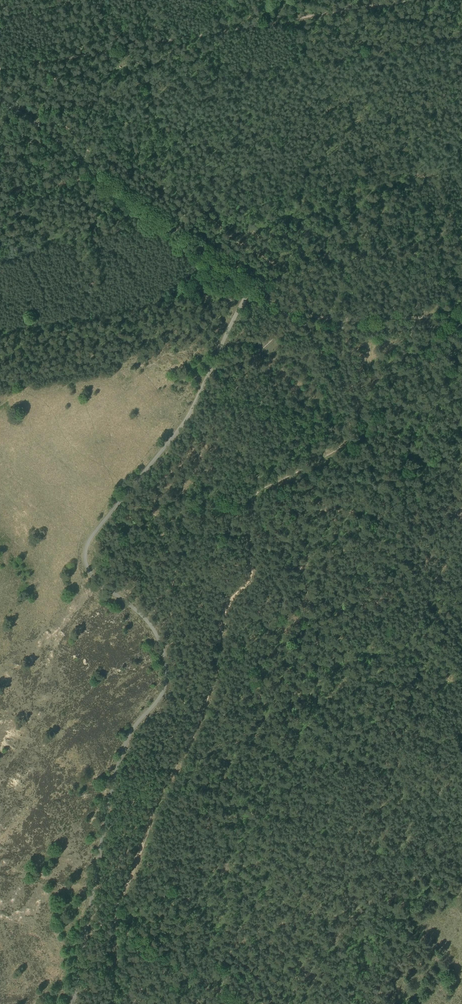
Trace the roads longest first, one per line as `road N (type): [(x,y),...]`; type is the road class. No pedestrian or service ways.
road 1 (track): [(73,1003),(113,781),(167,671),(153,630),(94,577),(86,546),(188,415),(248,288)]
road 2 (track): [(45,61),(411,0)]
road 3 (track): [(248,288),(0,99)]
road 4 (track): [(248,288),(320,318),(461,319)]

